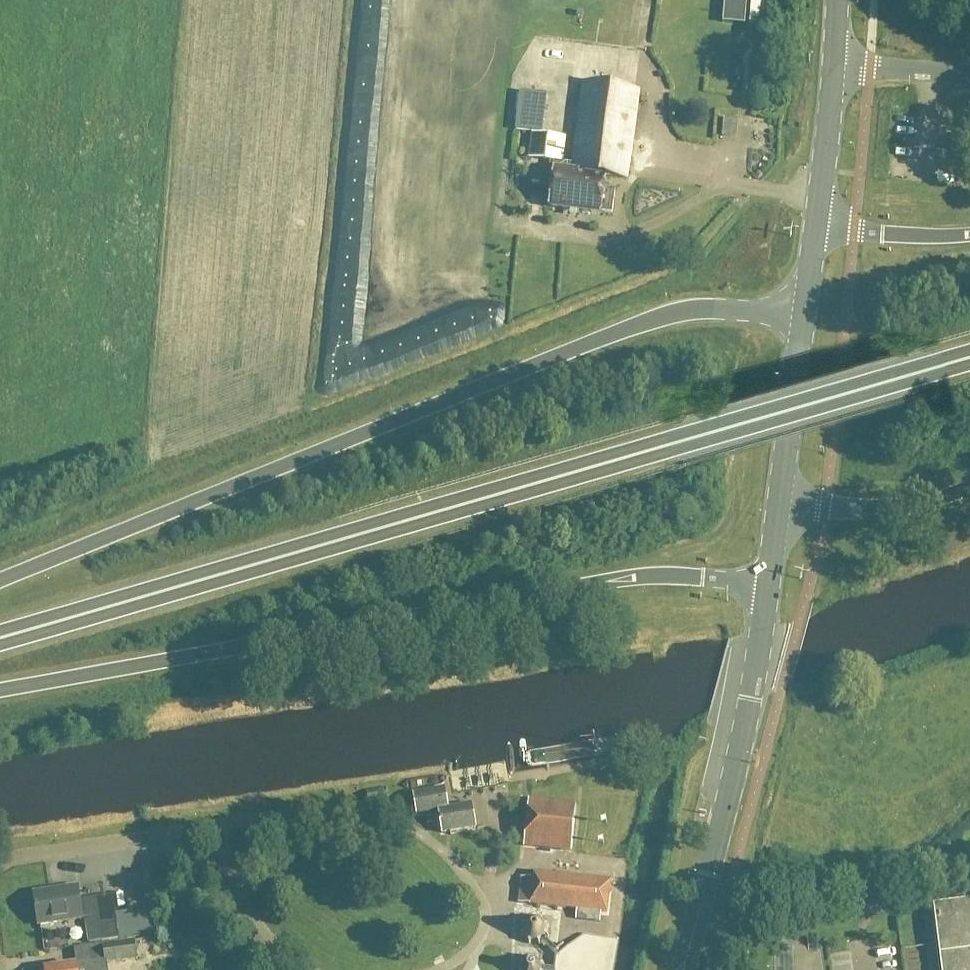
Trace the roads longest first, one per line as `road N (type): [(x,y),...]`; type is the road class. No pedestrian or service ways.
road 1 (trunk): [(0,636),(969,354)]
road 2 (trunk): [(805,317),(661,317),(0,582)]
road 3 (trunk): [(0,690),(648,576),(770,586)]
road 4 (tertiary): [(684,969),(748,715),(770,586)]
road 5 (tertiary): [(779,514),(805,317)]
road 6 (trunk): [(779,514),(894,514),(969,491)]
road 7 (residential): [(0,862),(185,832)]
road 8 (tertiary): [(815,229),(834,63)]
road 9 (trunk): [(969,236),(815,229)]
road 10 (tertiary): [(834,63),(969,77)]

